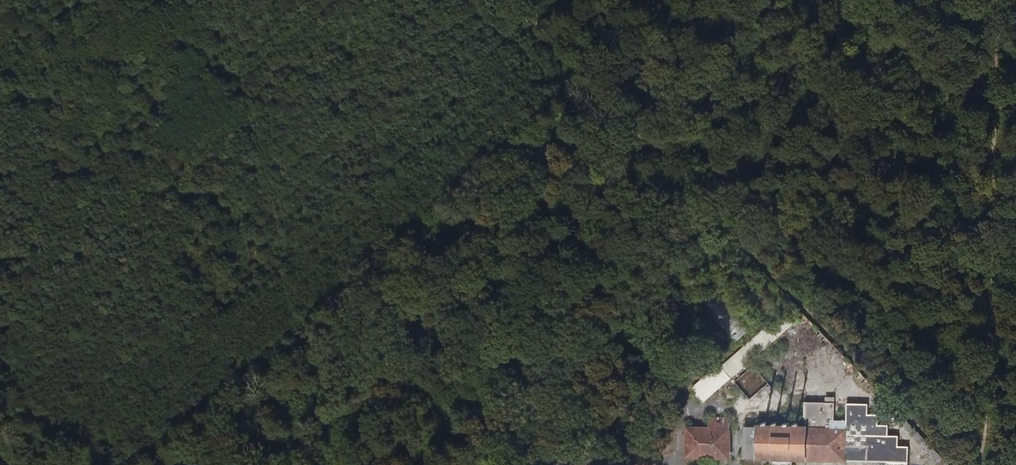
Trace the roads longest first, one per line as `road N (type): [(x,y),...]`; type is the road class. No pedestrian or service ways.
road 1 (track): [(500,0),(955,464)]
road 2 (track): [(991,0),(982,464)]

